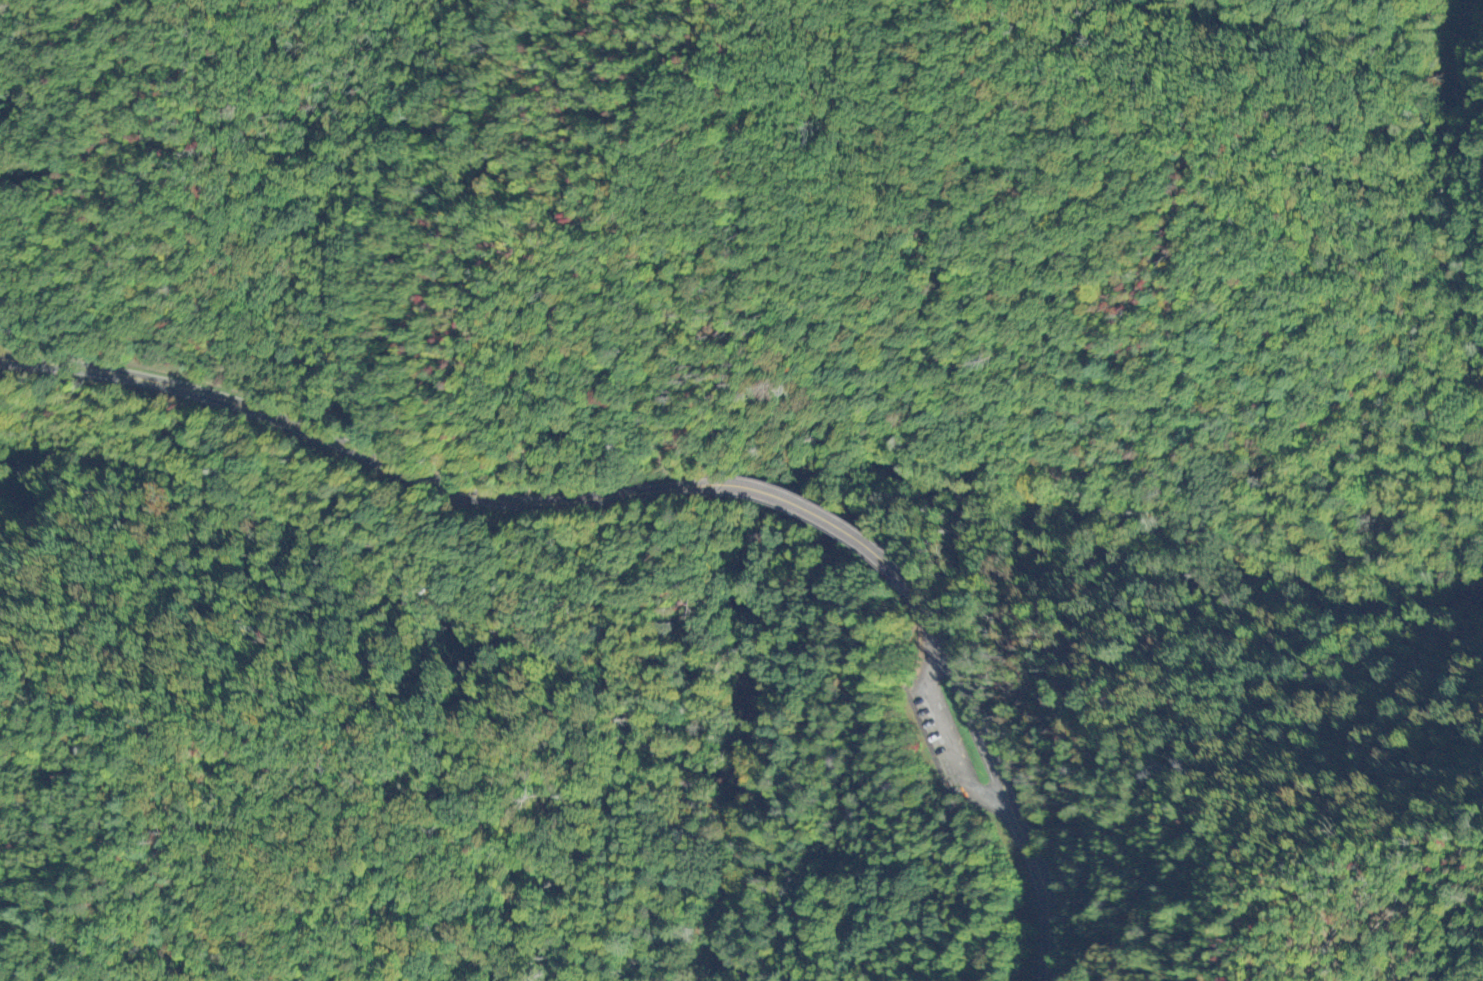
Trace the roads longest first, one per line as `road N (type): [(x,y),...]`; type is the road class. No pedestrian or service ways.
road 1 (residential): [(723,485),(561,502),(471,497),(221,399),(0,360)]
road 2 (residential): [(1039,980),(1041,918),(1032,873),(928,621)]
road 3 (residential): [(913,592),(845,521),(792,496),(723,485)]

